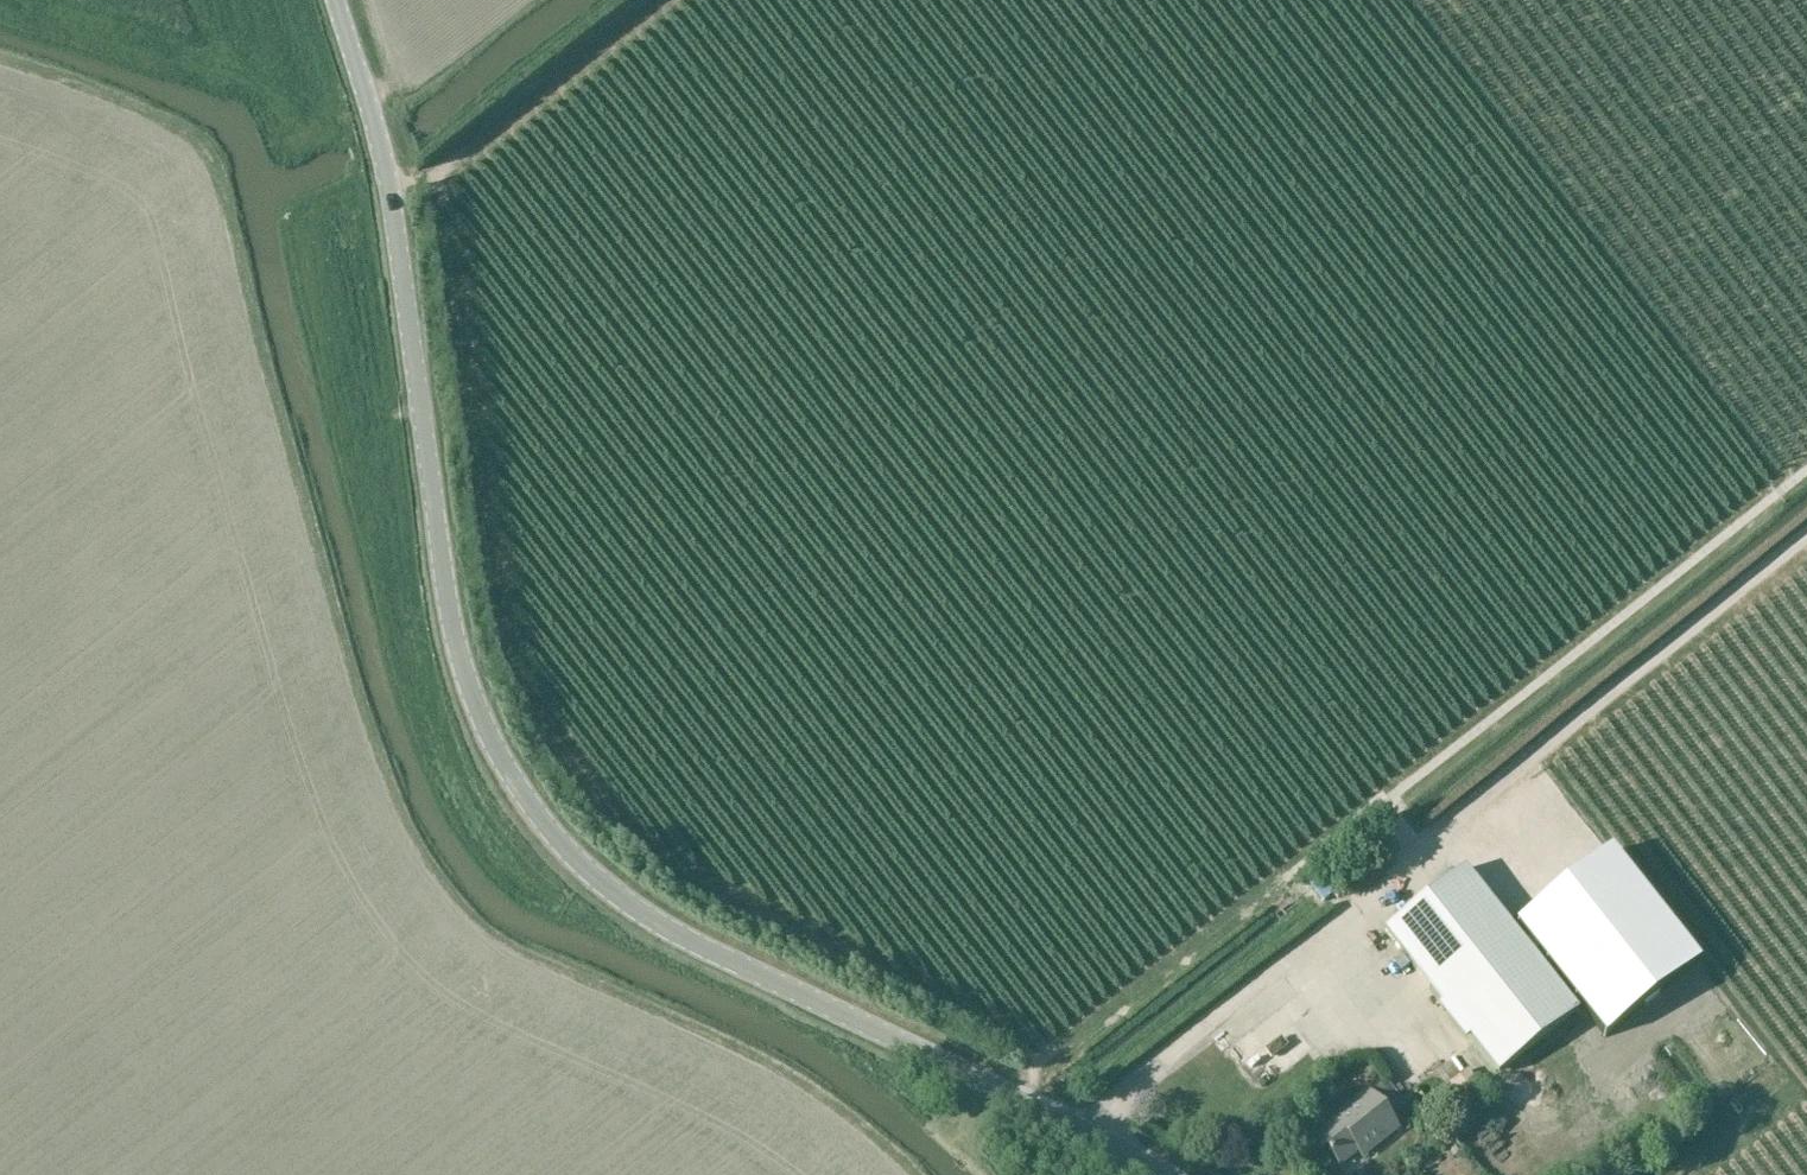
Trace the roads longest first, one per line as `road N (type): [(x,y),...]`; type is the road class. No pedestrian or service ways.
road 1 (unclassified): [(1143,1174),(1083,1135),(659,931),(527,813),(447,617),(395,238),(366,94),(335,0)]

